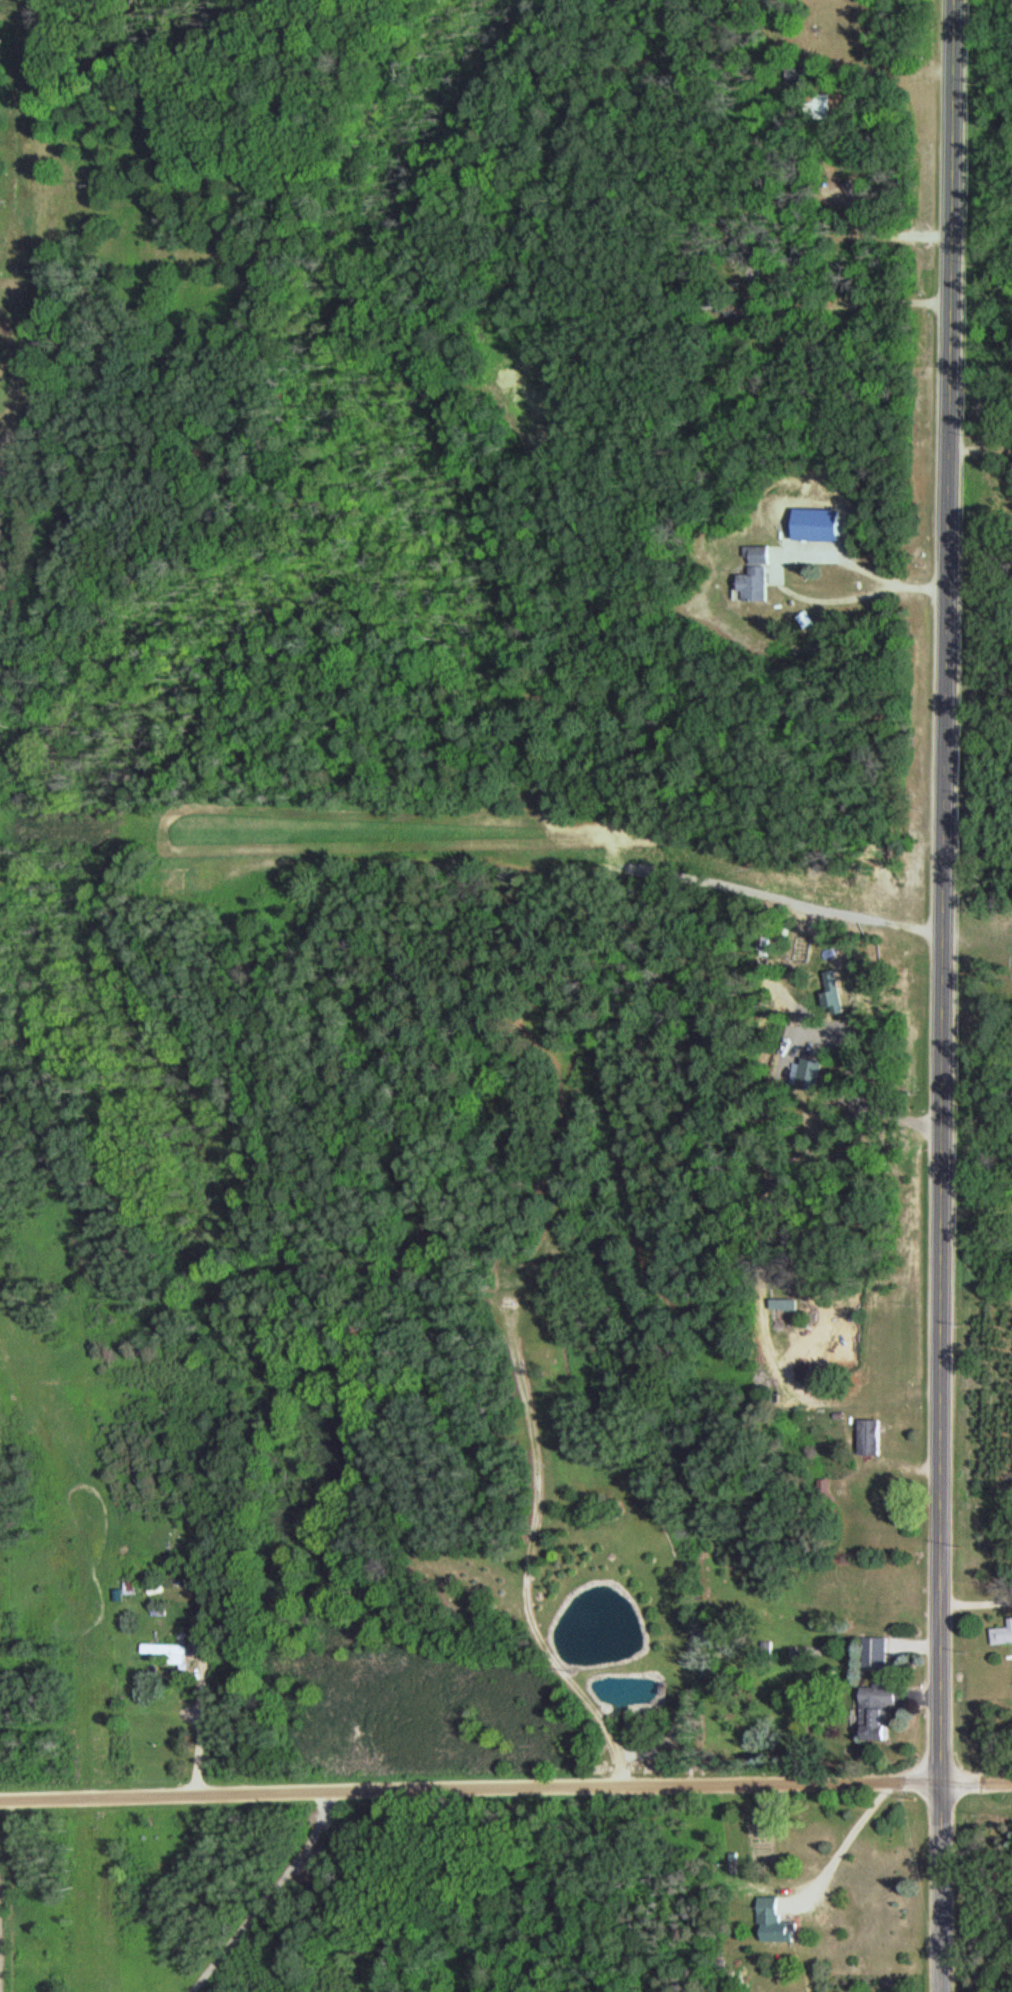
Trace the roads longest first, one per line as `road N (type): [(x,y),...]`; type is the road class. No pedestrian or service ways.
road 1 (tertiary): [(944,1785),(942,934),(955,0)]
road 2 (residential): [(0,1797),(1011,1783)]
road 3 (tertiary): [(944,1991),(944,1785)]

